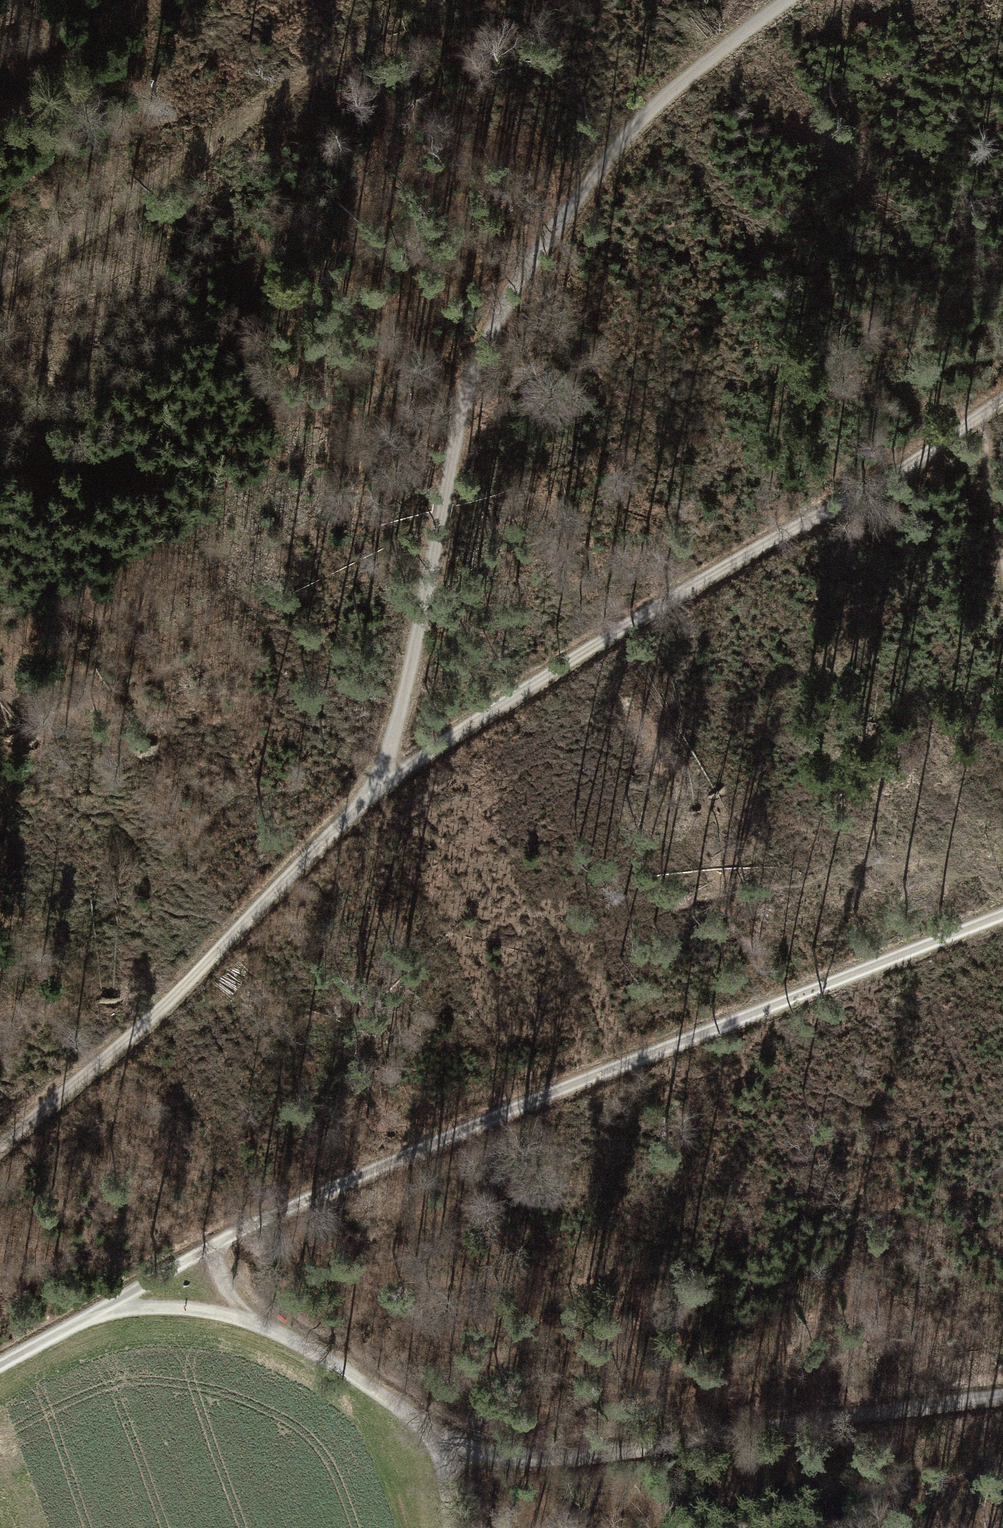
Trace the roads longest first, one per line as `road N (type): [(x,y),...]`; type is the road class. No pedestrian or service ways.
road 1 (track): [(0,1147),(206,968),(382,780),(981,415)]
road 2 (track): [(1002,919),(283,1213),(100,1311)]
road 3 (track): [(382,780),(459,381),(640,129),(810,0)]
road 4 (track): [(1002,1396),(560,1457),(487,1455),(443,1436)]
road 5 (track): [(0,283),(436,0)]
road 6 (track): [(100,1311),(169,1307),(262,1325),(443,1436)]

